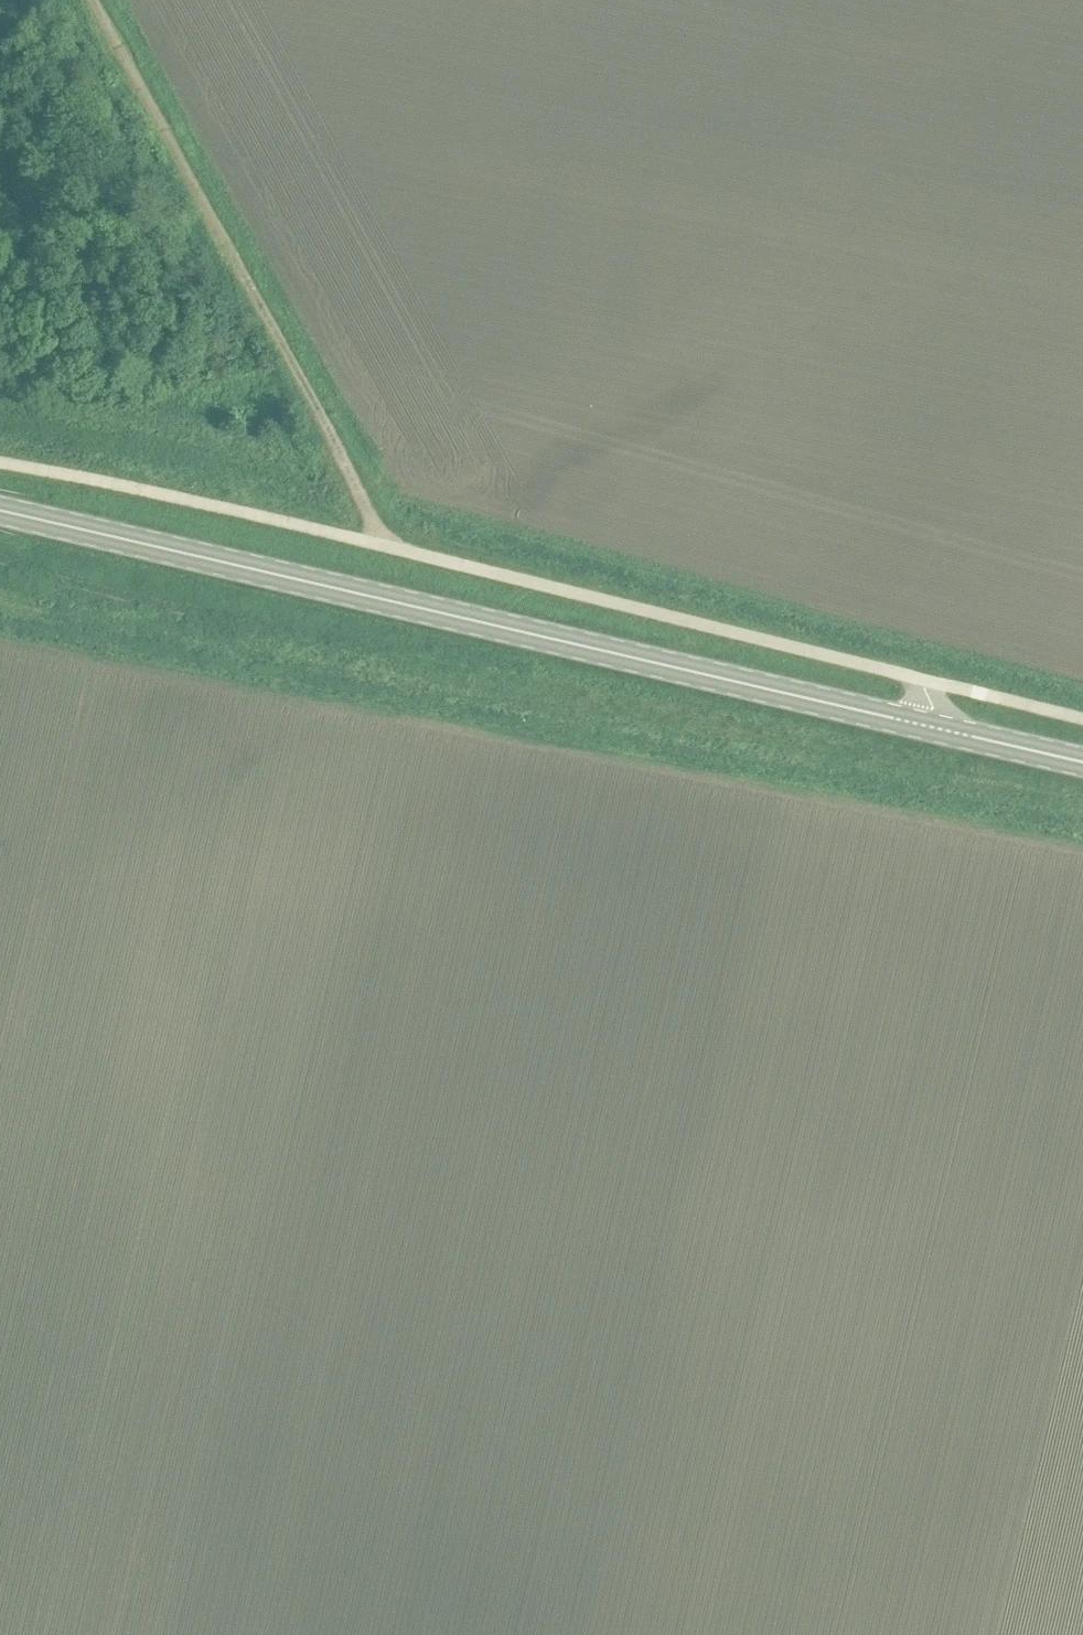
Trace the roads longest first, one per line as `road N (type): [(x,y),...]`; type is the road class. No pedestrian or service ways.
road 1 (primary): [(926,724),(0,512)]
road 2 (track): [(385,546),(90,0)]
road 3 (primary): [(1082,762),(926,724)]

